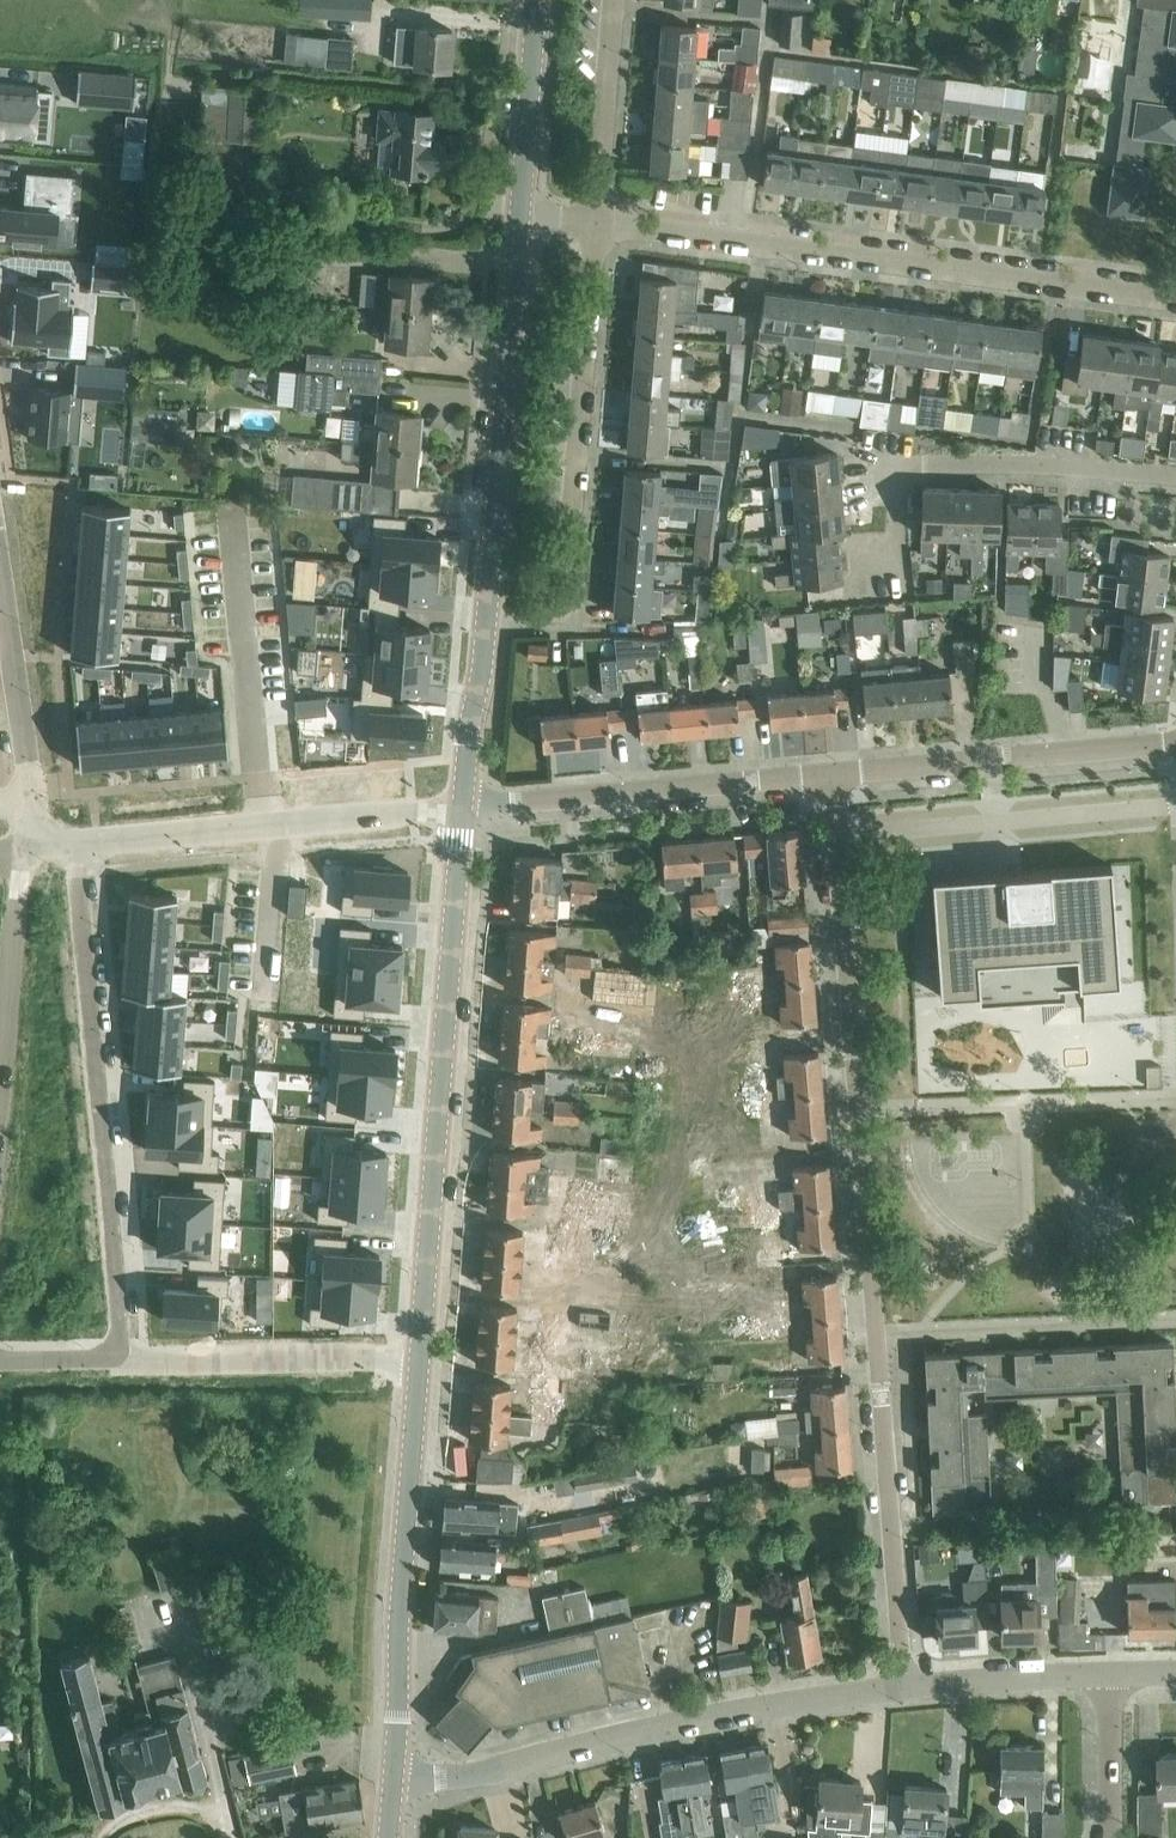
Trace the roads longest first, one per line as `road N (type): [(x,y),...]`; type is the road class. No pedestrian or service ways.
road 1 (residential): [(833,773),(903,1688)]
road 2 (residential): [(1175,301),(596,221)]
road 3 (secondary): [(421,1357),(463,805)]
road 4 (residential): [(126,1359),(73,842)]
road 5 (residential): [(903,1688),(694,1718),(447,1778),(393,1781)]
road 6 (residential): [(497,615),(545,612),(566,583),(596,221)]
road 7 (secondary): [(393,1781),(421,1357)]
road 8 (secondary): [(487,614),(520,216)]
road 9 (residential): [(73,842),(463,805)]
road 10 (residential): [(877,562),(897,534),(900,468),(1032,465),(1175,476)]
road 11 (residential): [(463,805),(833,773)]
road 12 (residential): [(833,773),(1175,742)]
road 13 (residential): [(421,1357),(126,1359)]
road 14 (residential): [(33,798),(0,565)]
road 15 (residential): [(20,847),(0,1075)]
road 16 (residential): [(596,221),(614,0)]
road 17 (secondary): [(520,216),(537,0)]
road 18 (residential): [(1109,1673),(903,1688)]
road 19 (secondary): [(463,805),(487,614)]
road 20 (residential): [(1111,1837),(1109,1673)]
road 21 (residential): [(126,1359),(0,1359)]

